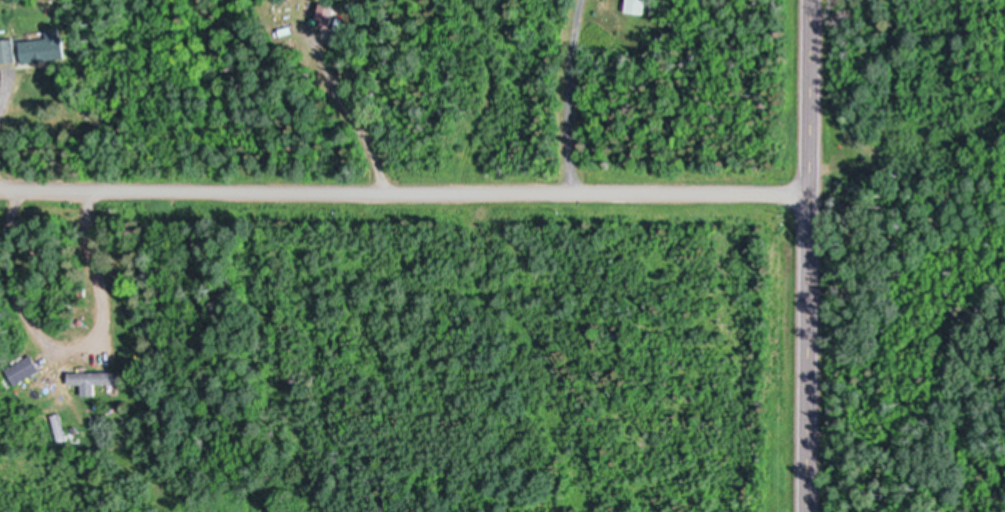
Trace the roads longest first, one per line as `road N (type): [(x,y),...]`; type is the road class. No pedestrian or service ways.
road 1 (residential): [(0,193),(807,195)]
road 2 (secondary): [(808,0),(805,511)]

